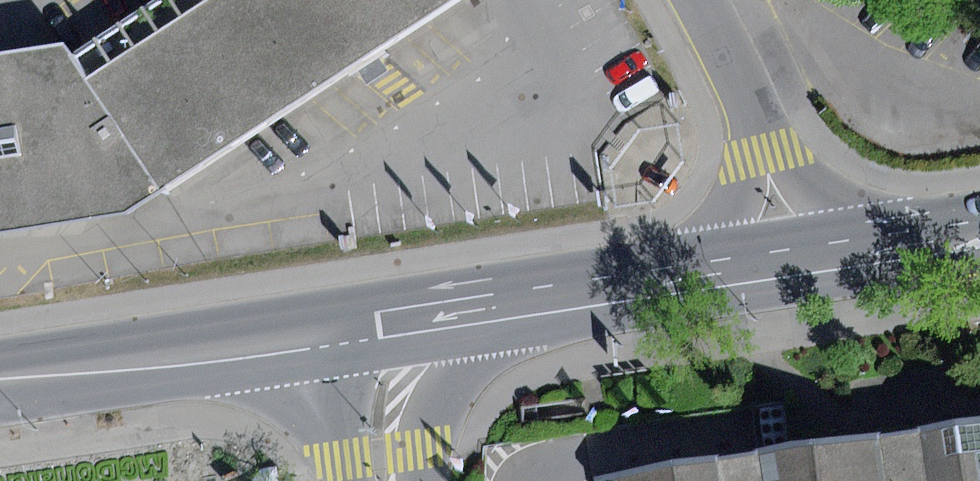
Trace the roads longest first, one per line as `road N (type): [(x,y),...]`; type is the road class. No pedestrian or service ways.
road 1 (primary): [(790,270),(363,335)]
road 2 (primary): [(363,335),(0,383)]
road 3 (residential): [(790,270),(766,153),(699,0)]
road 4 (primary): [(979,238),(790,270)]
road 5 (residential): [(363,335),(384,480)]

